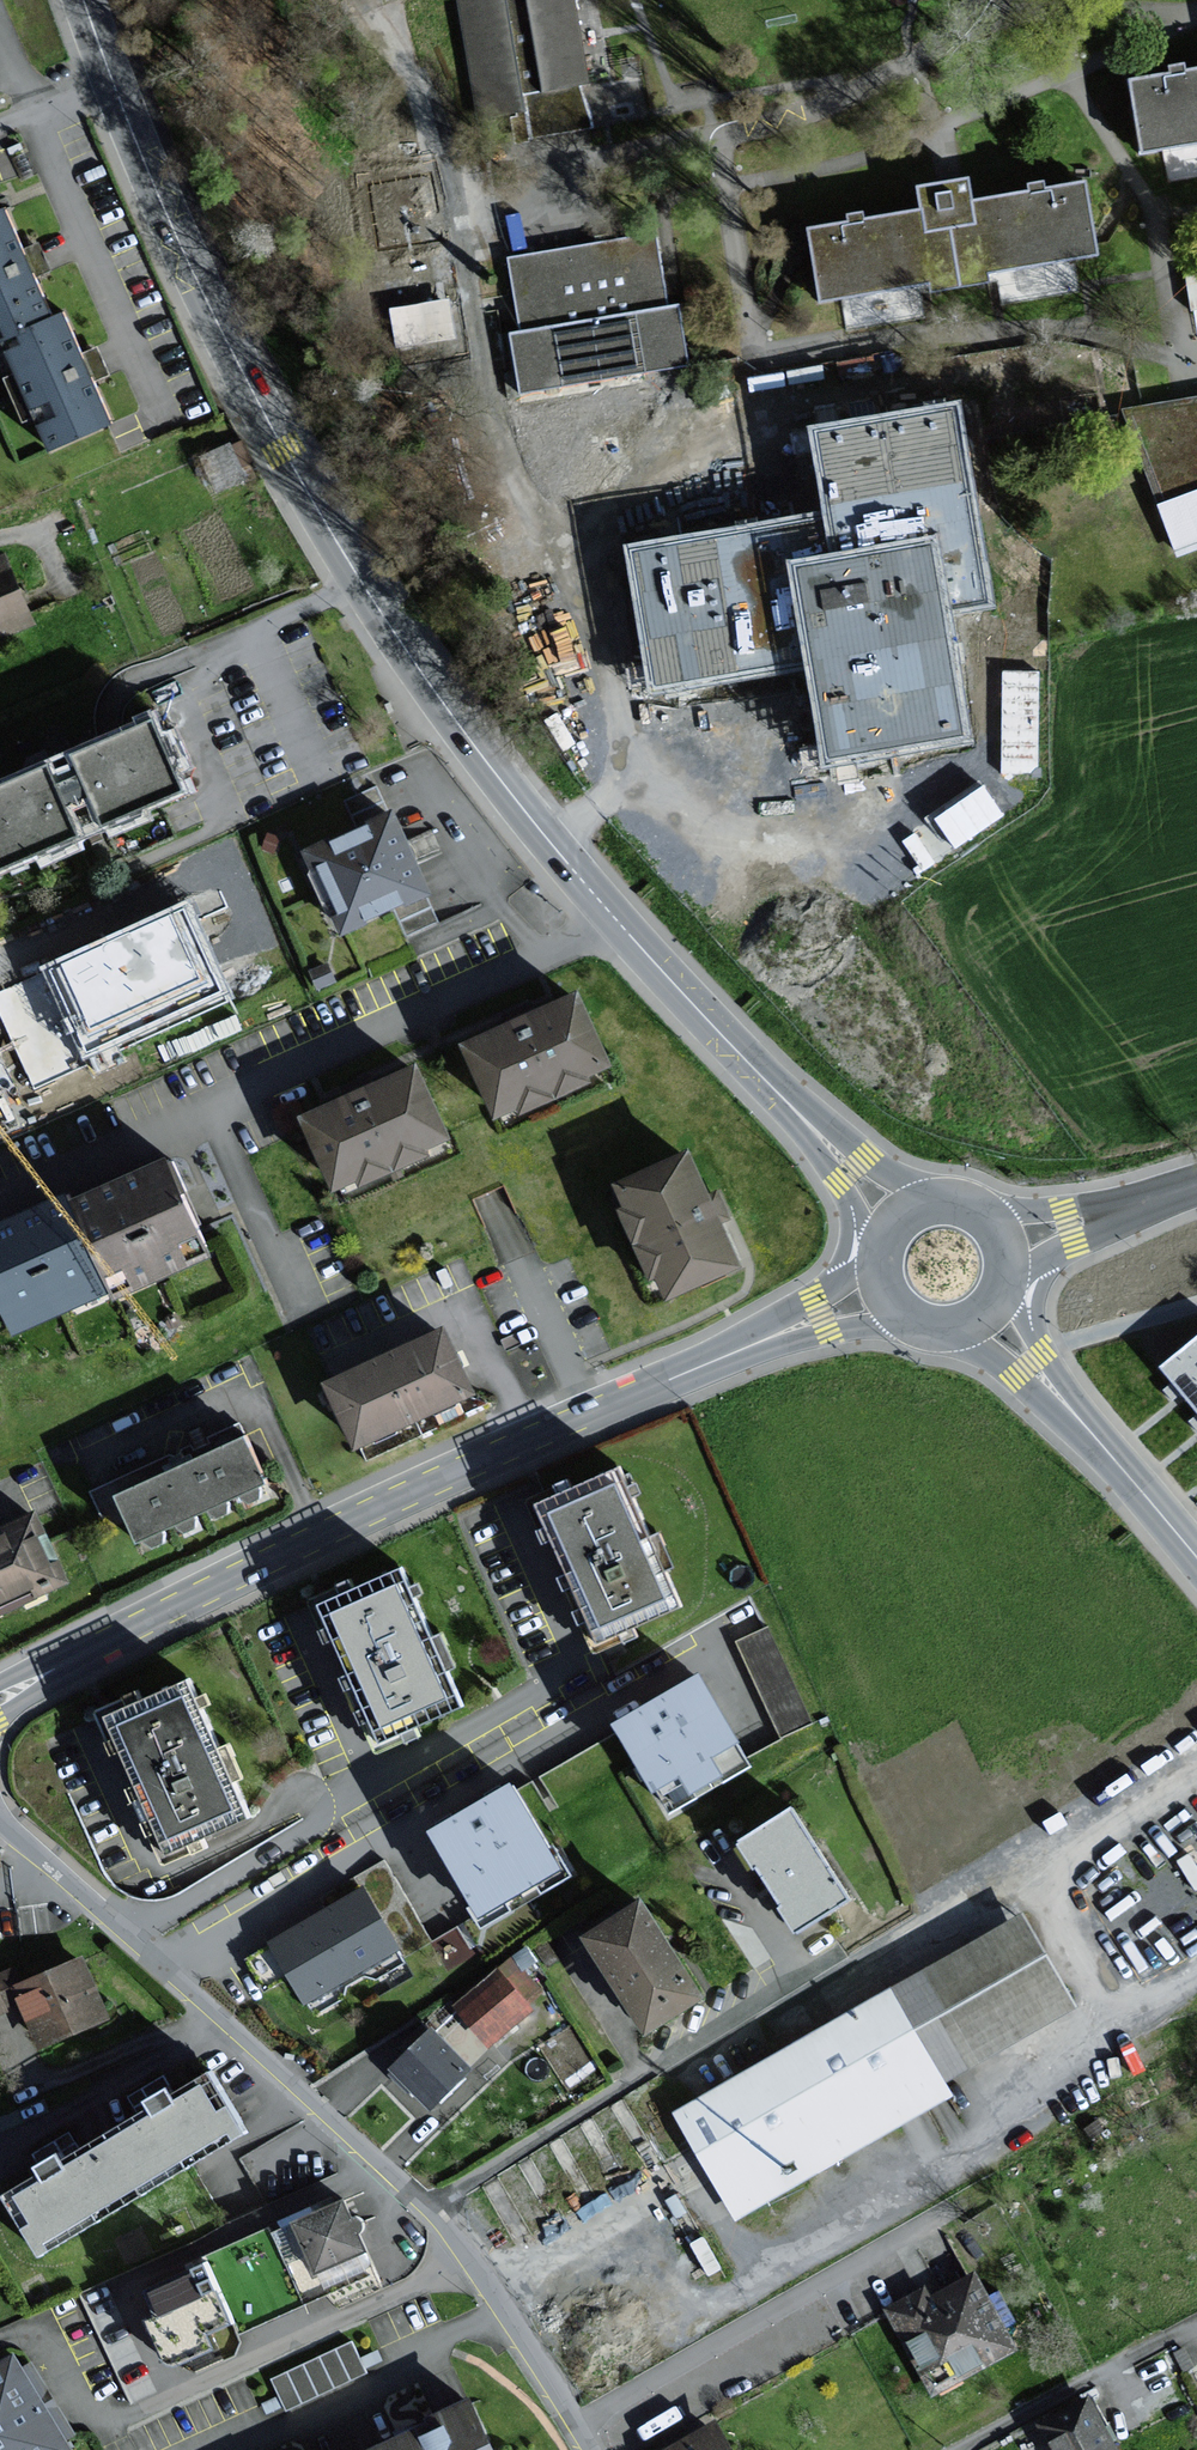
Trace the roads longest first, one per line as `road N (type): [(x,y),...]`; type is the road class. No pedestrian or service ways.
road 1 (tertiary): [(611,913),(502,788),(316,509),(170,223),(117,91)]
road 2 (residential): [(778,1334),(681,1369),(414,1491),(0,1700)]
road 3 (residential): [(591,2449),(530,2349),(428,2211),(134,1939)]
road 4 (residential): [(611,913),(310,1063),(0,1203)]
road 5 (track): [(557,2394),(746,2282),(681,2173),(487,2287)]
road 6 (residential): [(134,1939),(579,1666)]
road 7 (track): [(746,2282),(813,2242),(855,2313),(623,2449)]
road 8 (tertiary): [(798,1114),(611,913)]
road 9 (tertiary): [(1196,1564),(1067,1406)]
road 10 (residential): [(134,1939),(0,1812)]
road 11 (tertiary): [(933,1197),(860,1163),(798,1114)]
road 12 (tertiary): [(798,1114),(843,1179),(876,1251)]
road 13 (tertiary): [(948,1334),(1009,1361),(1067,1406)]
road 14 (residential): [(778,1334),(911,1325)]
road 15 (tertiary): [(1067,1406),(1029,1343),(1010,1287)]
road 16 (residential): [(875,1257),(778,1334)]
road 17 (residential): [(117,91),(0,129)]
road 18 (tertiary): [(1112,1212),(989,1212)]

